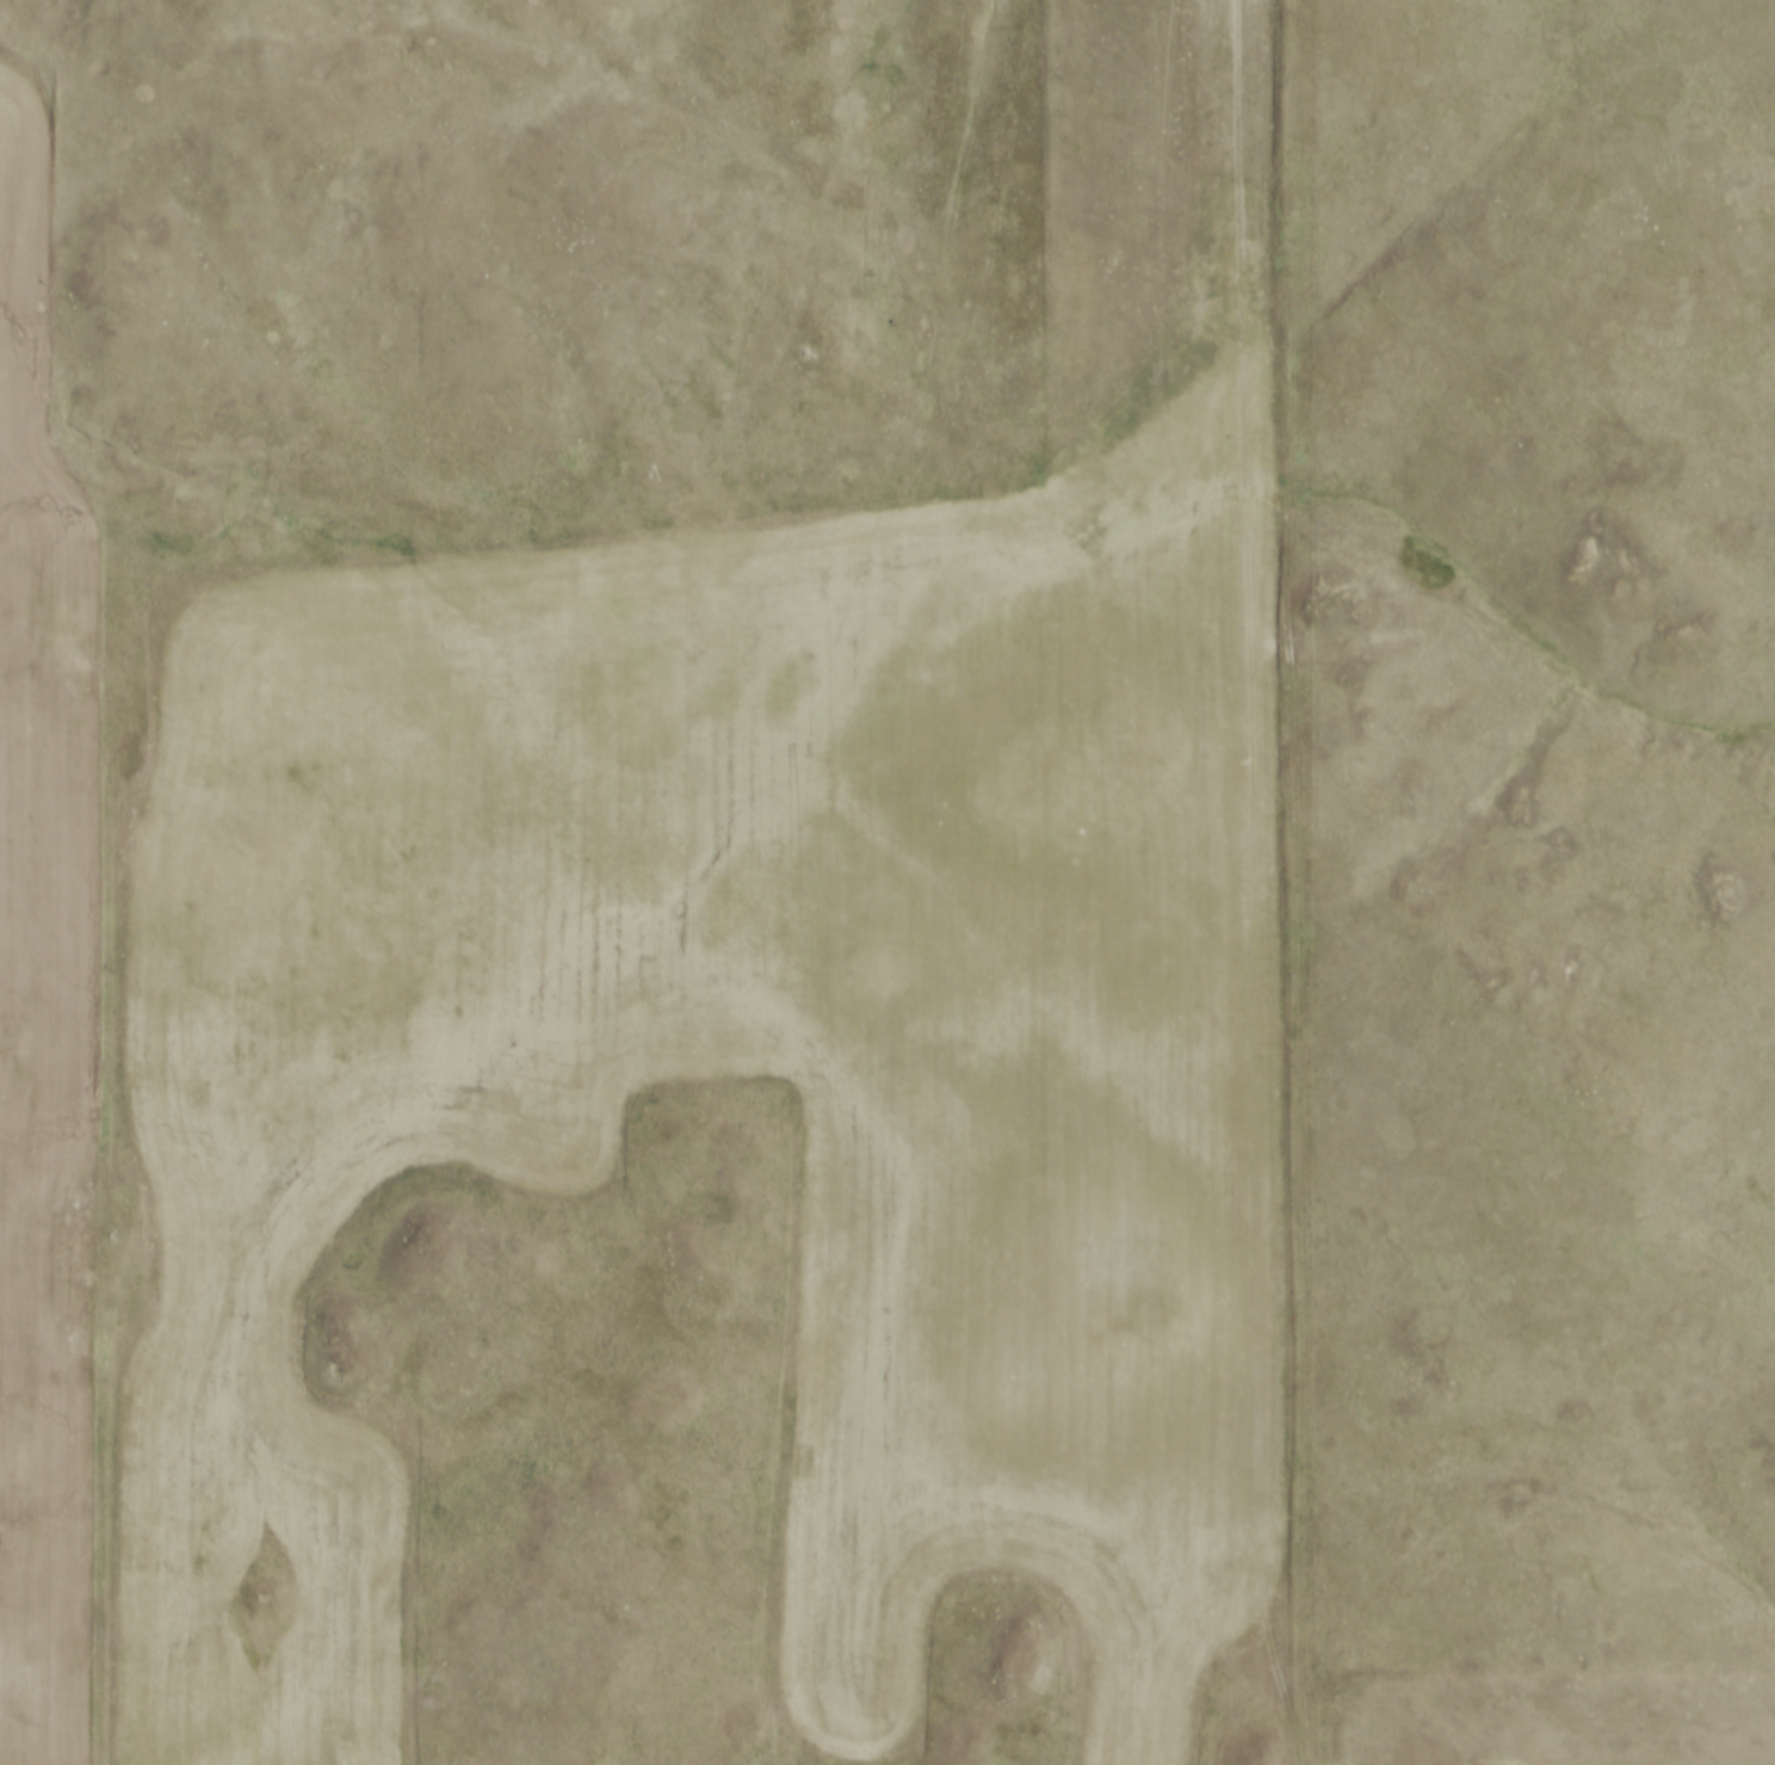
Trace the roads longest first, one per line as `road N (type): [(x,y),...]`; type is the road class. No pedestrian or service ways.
road 1 (track): [(1266,0),(1268,329),(1301,419),(1289,574),(1306,1764)]

